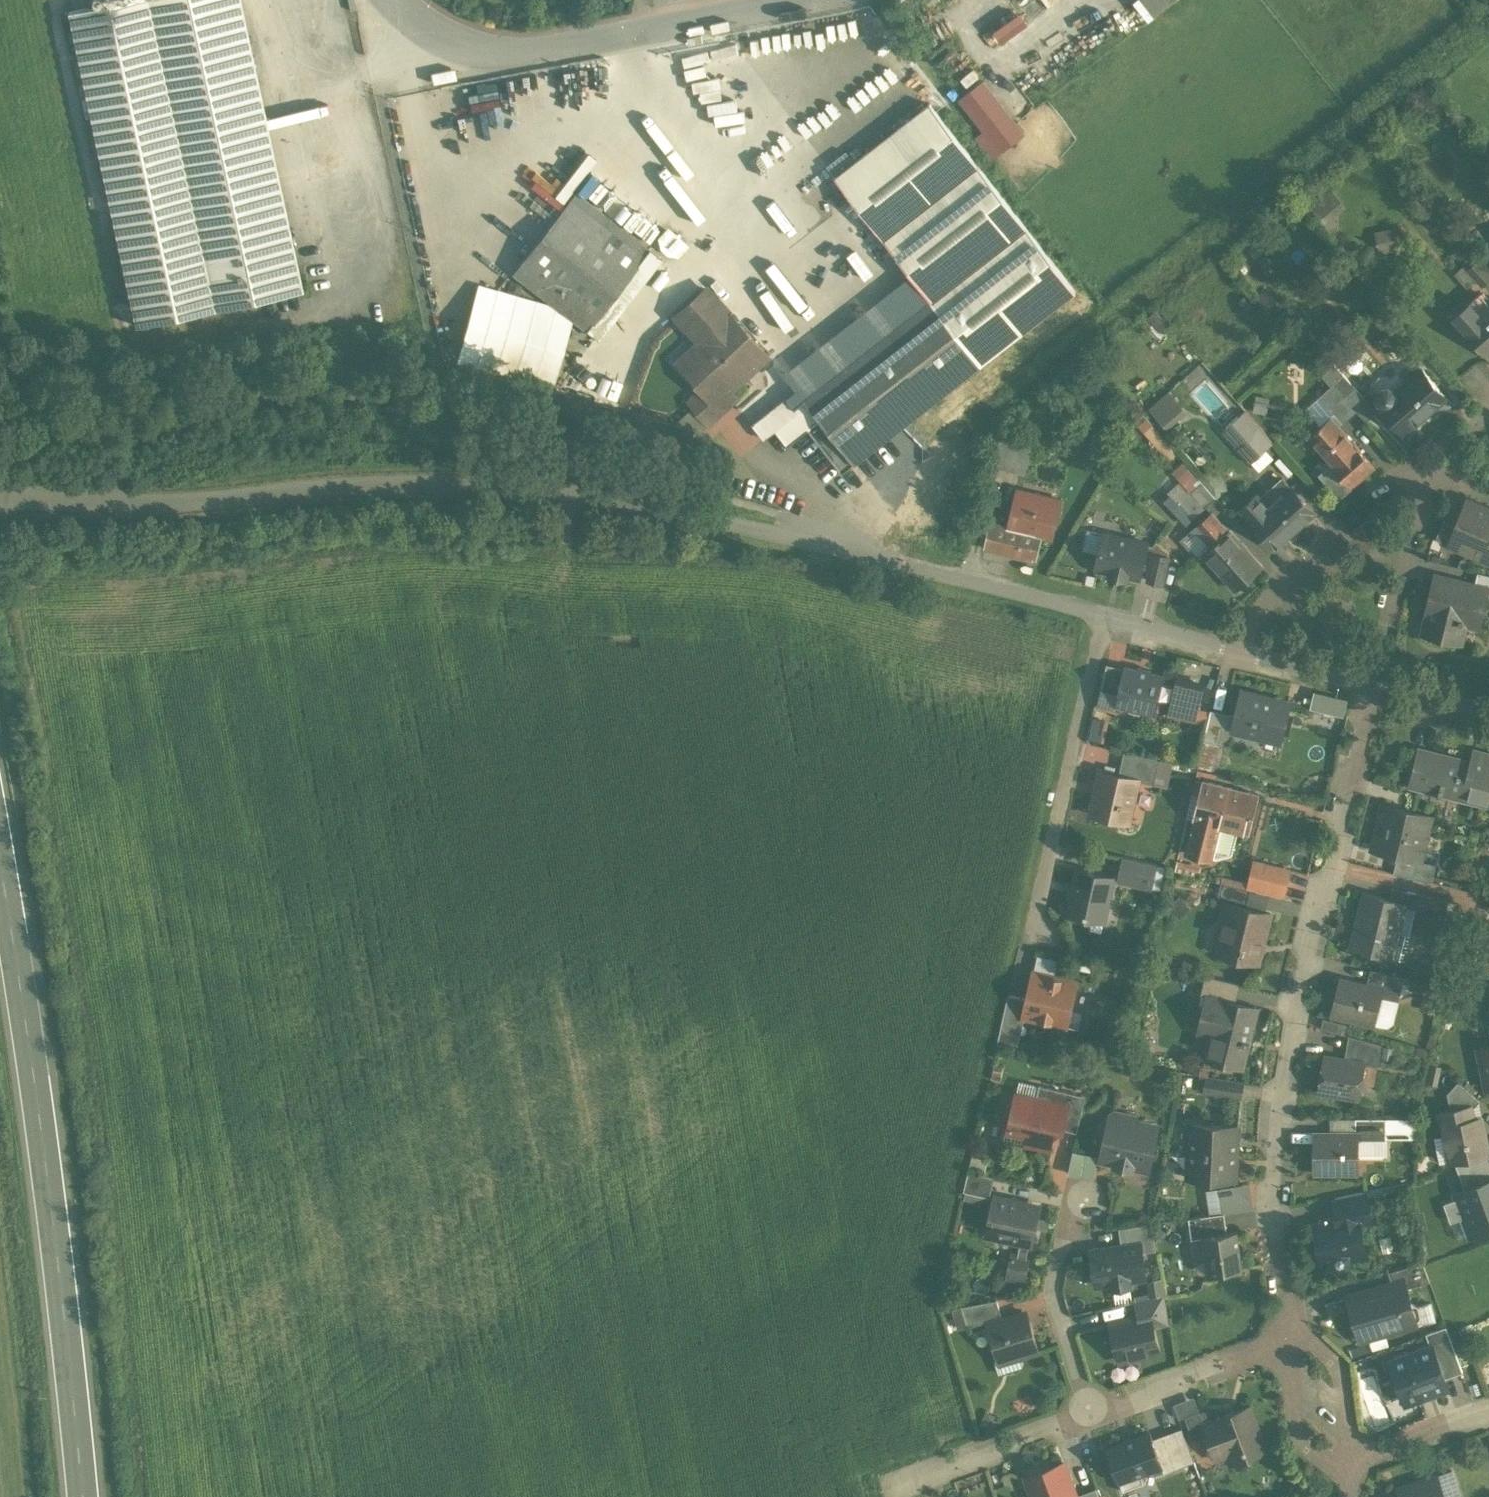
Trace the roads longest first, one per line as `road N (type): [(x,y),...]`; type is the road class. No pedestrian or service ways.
road 1 (residential): [(1105,616),(722,517),(570,491),(377,479),(156,497),(61,493)]
road 2 (residential): [(1294,1332),(1274,1204),(1281,1096),(1376,683)]
road 3 (secondary): [(0,872),(68,1332),(83,1496)]
road 4 (unclassified): [(413,0),(502,36),(754,0)]
road 5 (residential): [(1105,616),(1032,932)]
road 6 (residential): [(1488,406),(1430,474),(1376,683)]
road 7 (residential): [(1294,1332),(1090,1407)]
road 8 (residential): [(890,1486),(1090,1407)]
road 9 (residential): [(1090,1407),(1054,1288),(1073,1203)]
road 10 (residential): [(1488,1407),(1341,1461)]
road 11 (residential): [(1238,648),(1272,597),(1345,536)]
road 12 (residential): [(1341,1461),(1348,1401),(1341,1368),(1294,1332)]
road 13 (residential): [(1341,1461),(1298,1429),(1294,1332)]
road 14 (residential): [(1376,683),(1238,648)]
road 15 (residential): [(1238,648),(1105,616)]

